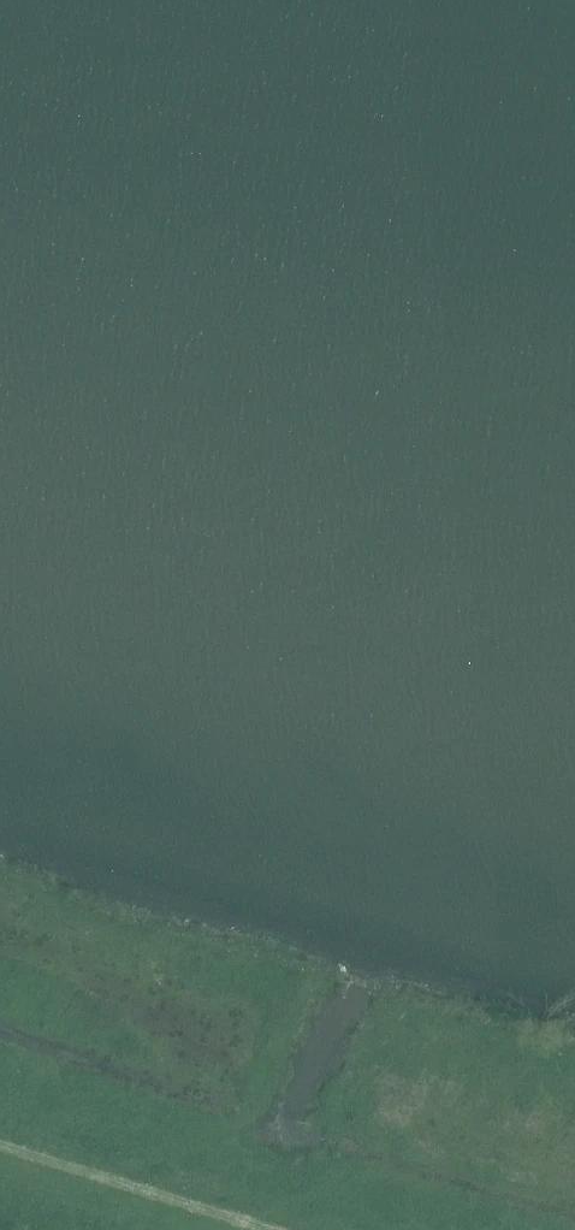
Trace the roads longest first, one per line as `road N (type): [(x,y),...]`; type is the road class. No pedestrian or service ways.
road 1 (track): [(0,1145),(274,1229)]

